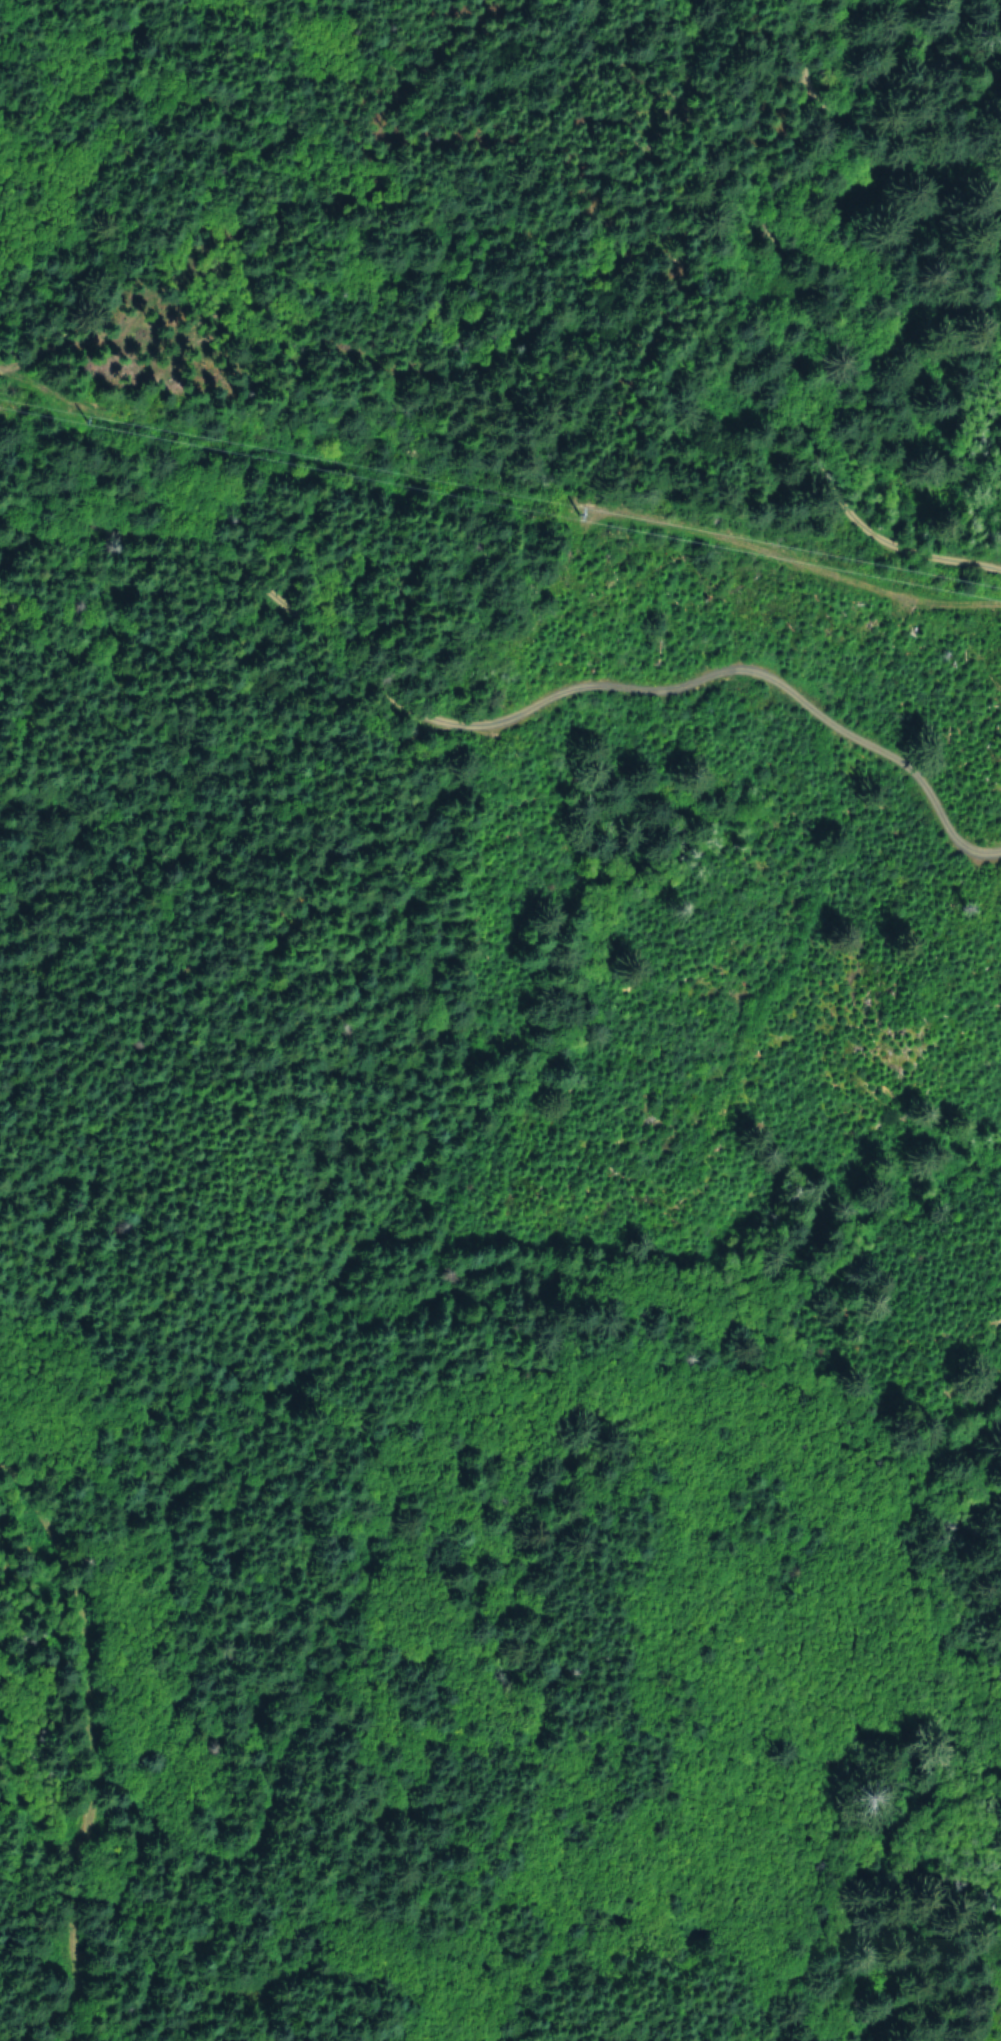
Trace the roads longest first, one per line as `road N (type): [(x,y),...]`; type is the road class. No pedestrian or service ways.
road 1 (track): [(0,471),(95,523),(187,535),(241,564),(352,671),(439,720),(486,720),(590,680),(668,685),(711,670),(747,669),(902,765),(947,835),(969,845),(1000,842)]
road 2 (track): [(1000,1807),(933,1808),(891,1828),(851,1877),(818,1942),(814,1975),(831,2040)]

